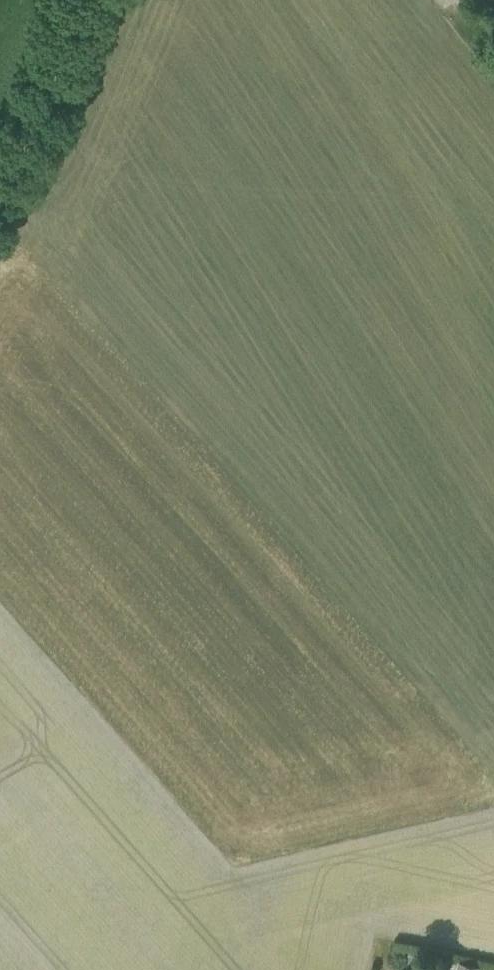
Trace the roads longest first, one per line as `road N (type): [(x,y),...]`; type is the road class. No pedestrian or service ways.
road 1 (unclassified): [(0,157),(59,0)]

